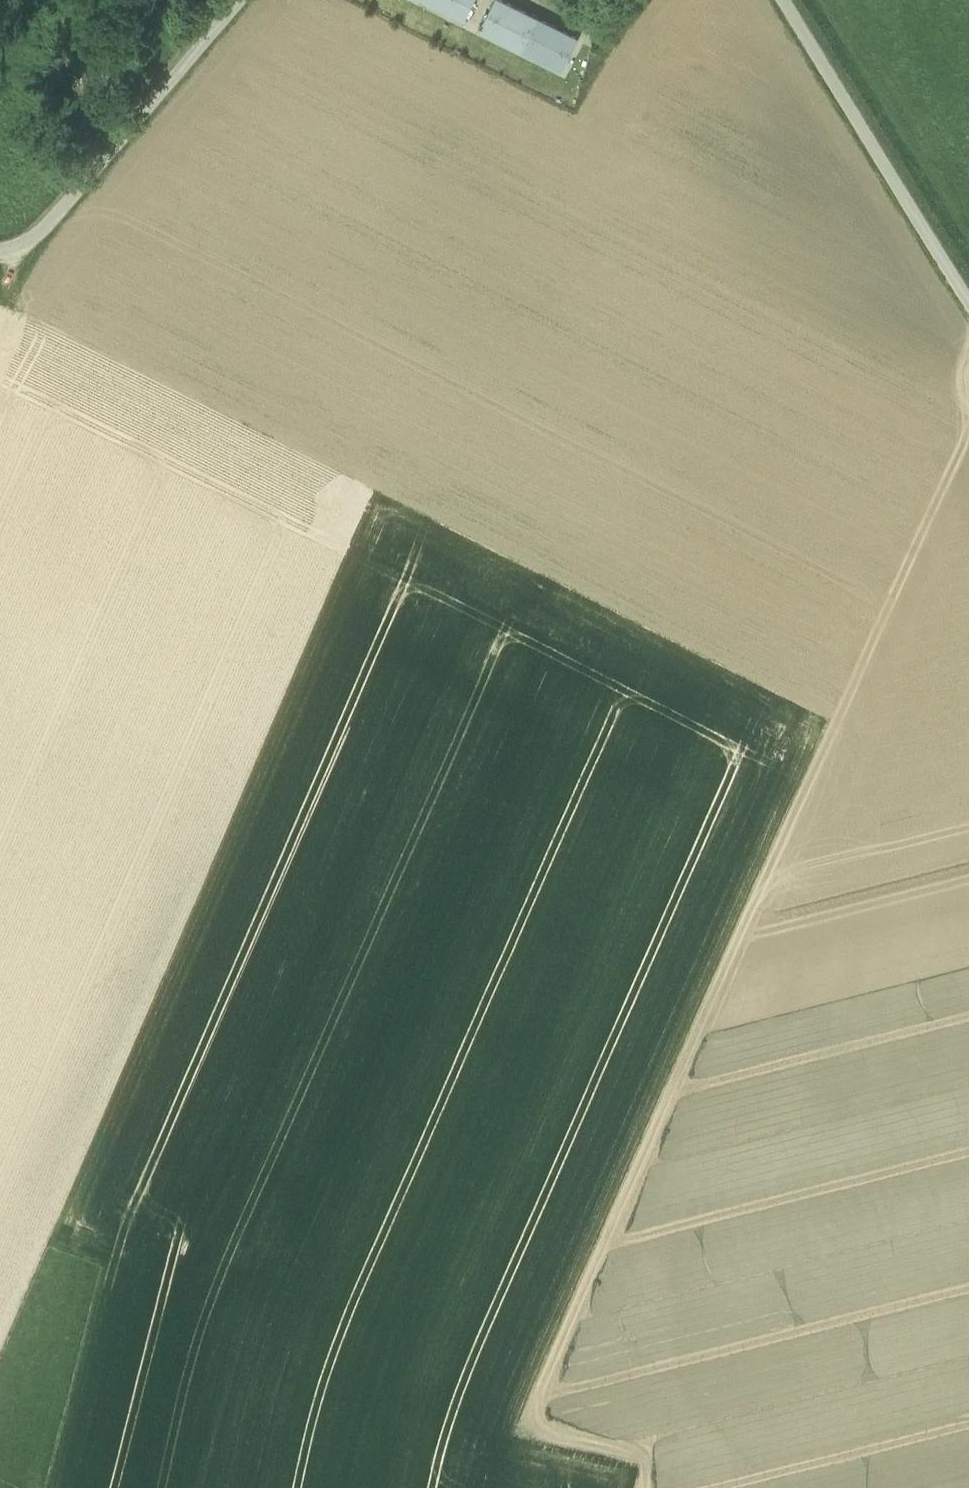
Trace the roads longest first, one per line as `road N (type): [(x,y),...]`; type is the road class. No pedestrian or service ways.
road 1 (unclassified): [(242,0),(24,251),(0,254)]
road 2 (unclassified): [(782,0),(968,300)]

